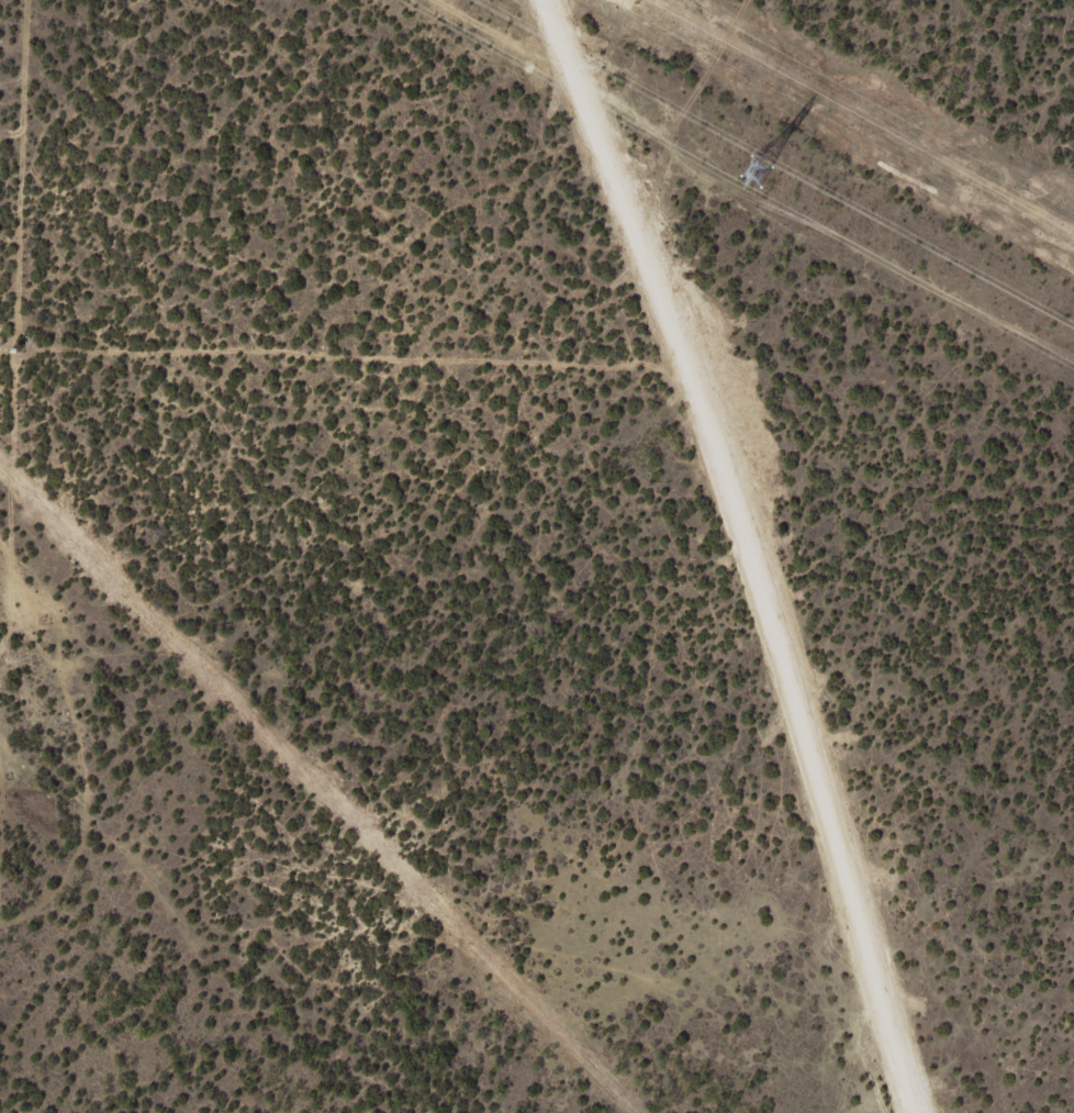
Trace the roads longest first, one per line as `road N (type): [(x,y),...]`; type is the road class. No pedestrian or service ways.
road 1 (residential): [(920,1112),(730,482),(549,0)]

